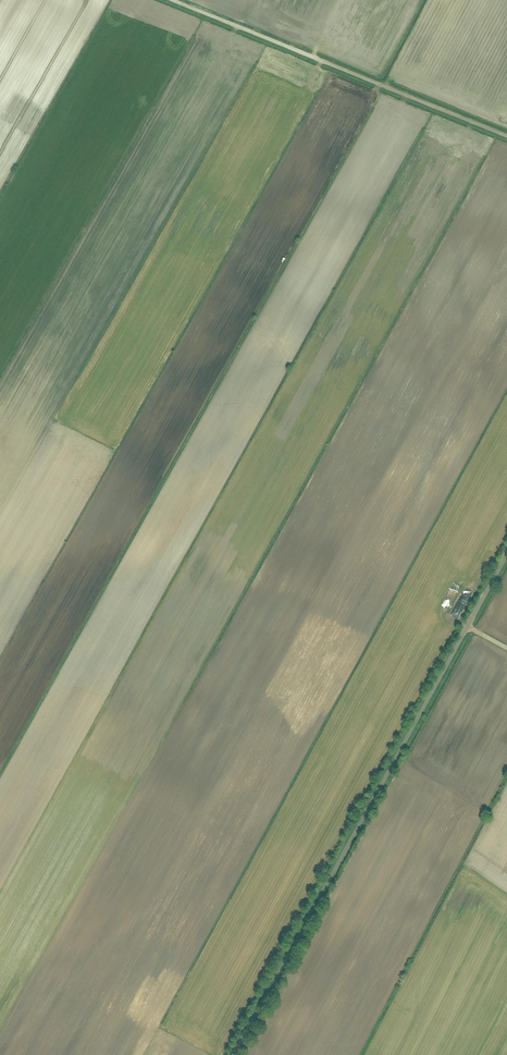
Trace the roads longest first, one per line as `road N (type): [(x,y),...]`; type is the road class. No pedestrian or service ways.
road 1 (unclassified): [(506,551),(235,1054)]
road 2 (unclassified): [(506,136),(171,0)]

